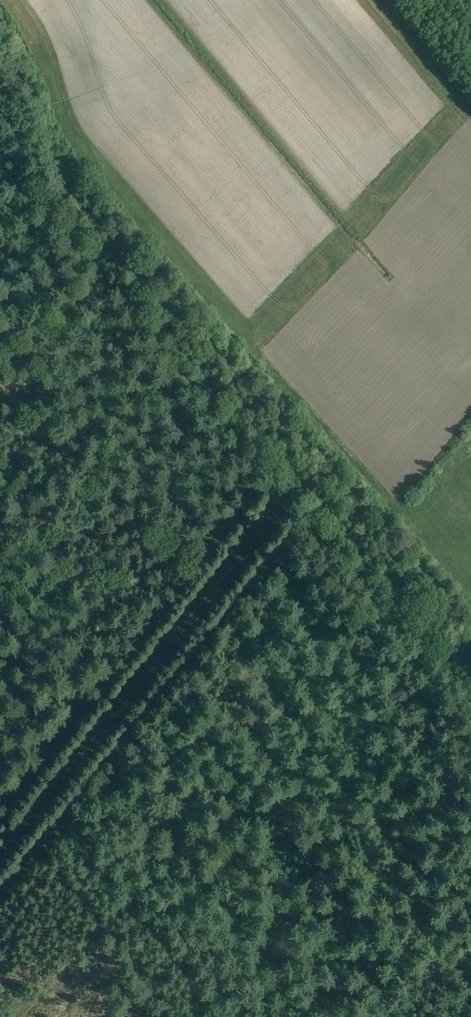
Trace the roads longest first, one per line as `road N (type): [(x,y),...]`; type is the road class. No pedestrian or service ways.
road 1 (track): [(294,505),(198,605),(0,855)]
road 2 (track): [(294,505),(0,166)]
road 3 (track): [(470,709),(294,505)]
road 4 (track): [(85,207),(56,176),(31,99),(0,57)]

